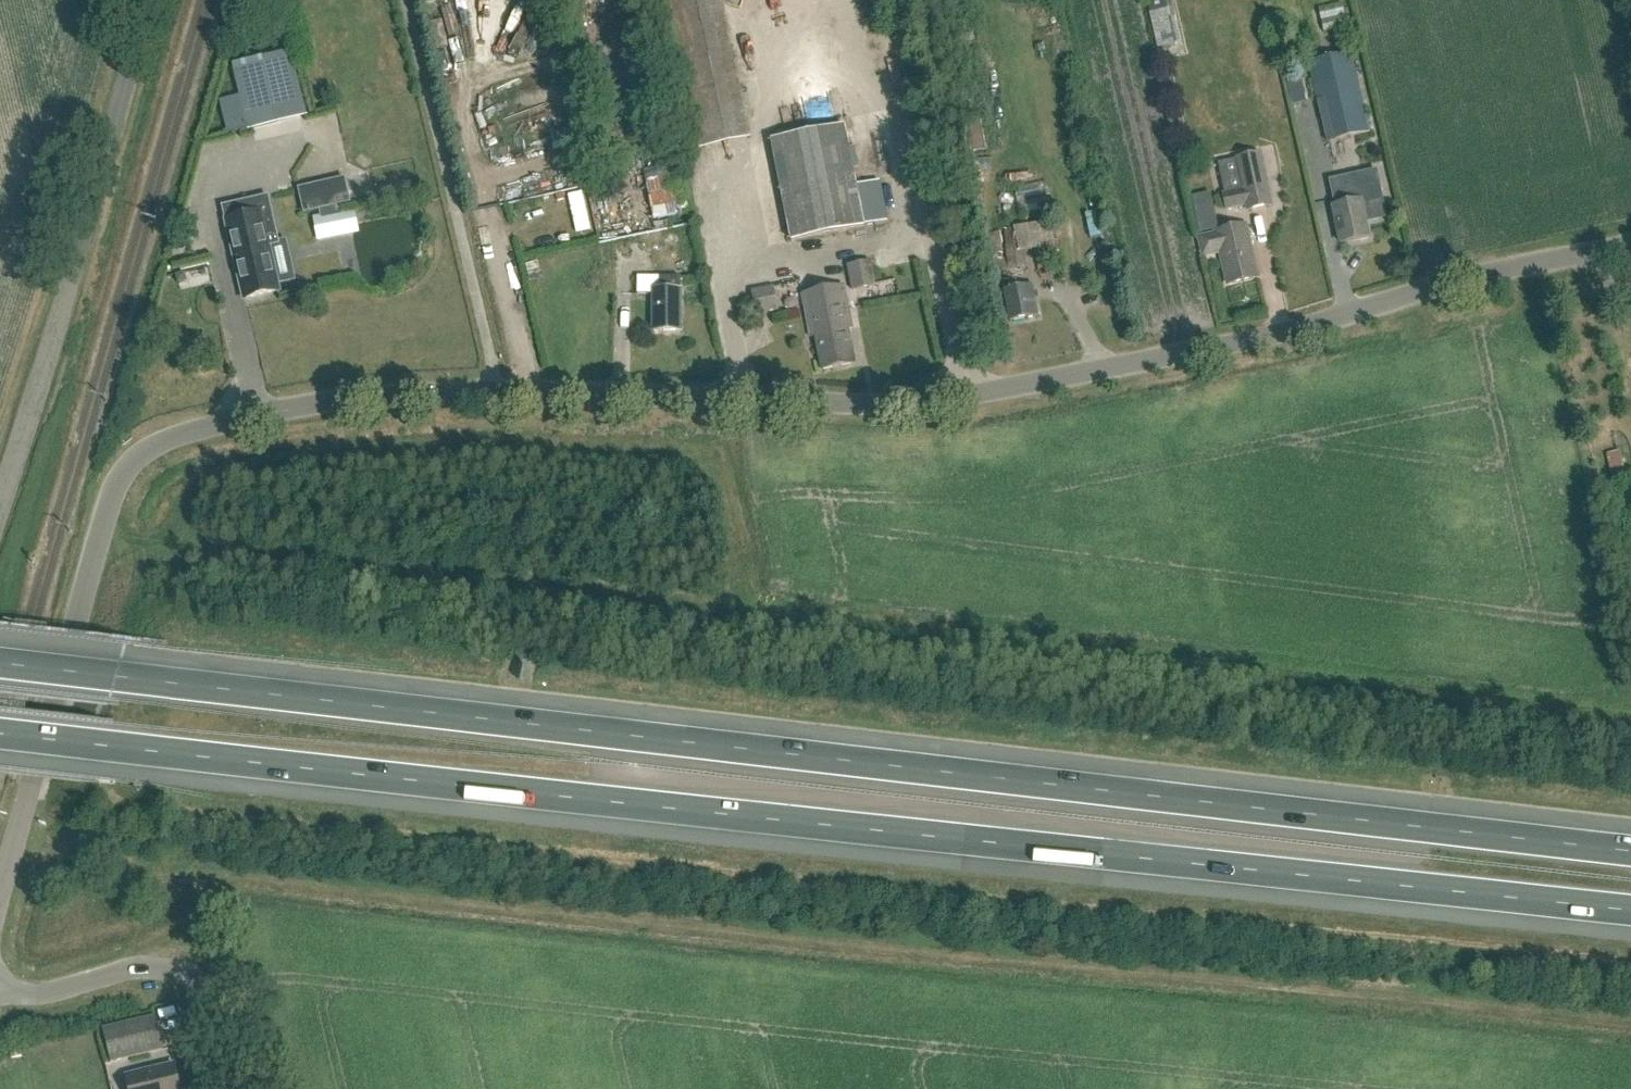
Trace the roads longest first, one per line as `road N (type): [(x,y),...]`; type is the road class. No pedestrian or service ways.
road 1 (motorway): [(1630,851),(0,664)]
road 2 (motorway): [(0,733),(1630,915)]
road 3 (unclassified): [(498,390),(919,404),(1225,345),(1491,273),(1630,246)]
road 4 (unclassified): [(0,889),(97,543),(115,489),(136,457),(182,434),(282,413),(498,390)]
road 5 (unclassified): [(0,502),(144,0)]
road 6 (residential): [(498,390),(406,0)]
road 7 (unclassified): [(246,1088),(219,1003),(179,972),(146,967),(34,993),(0,991)]

